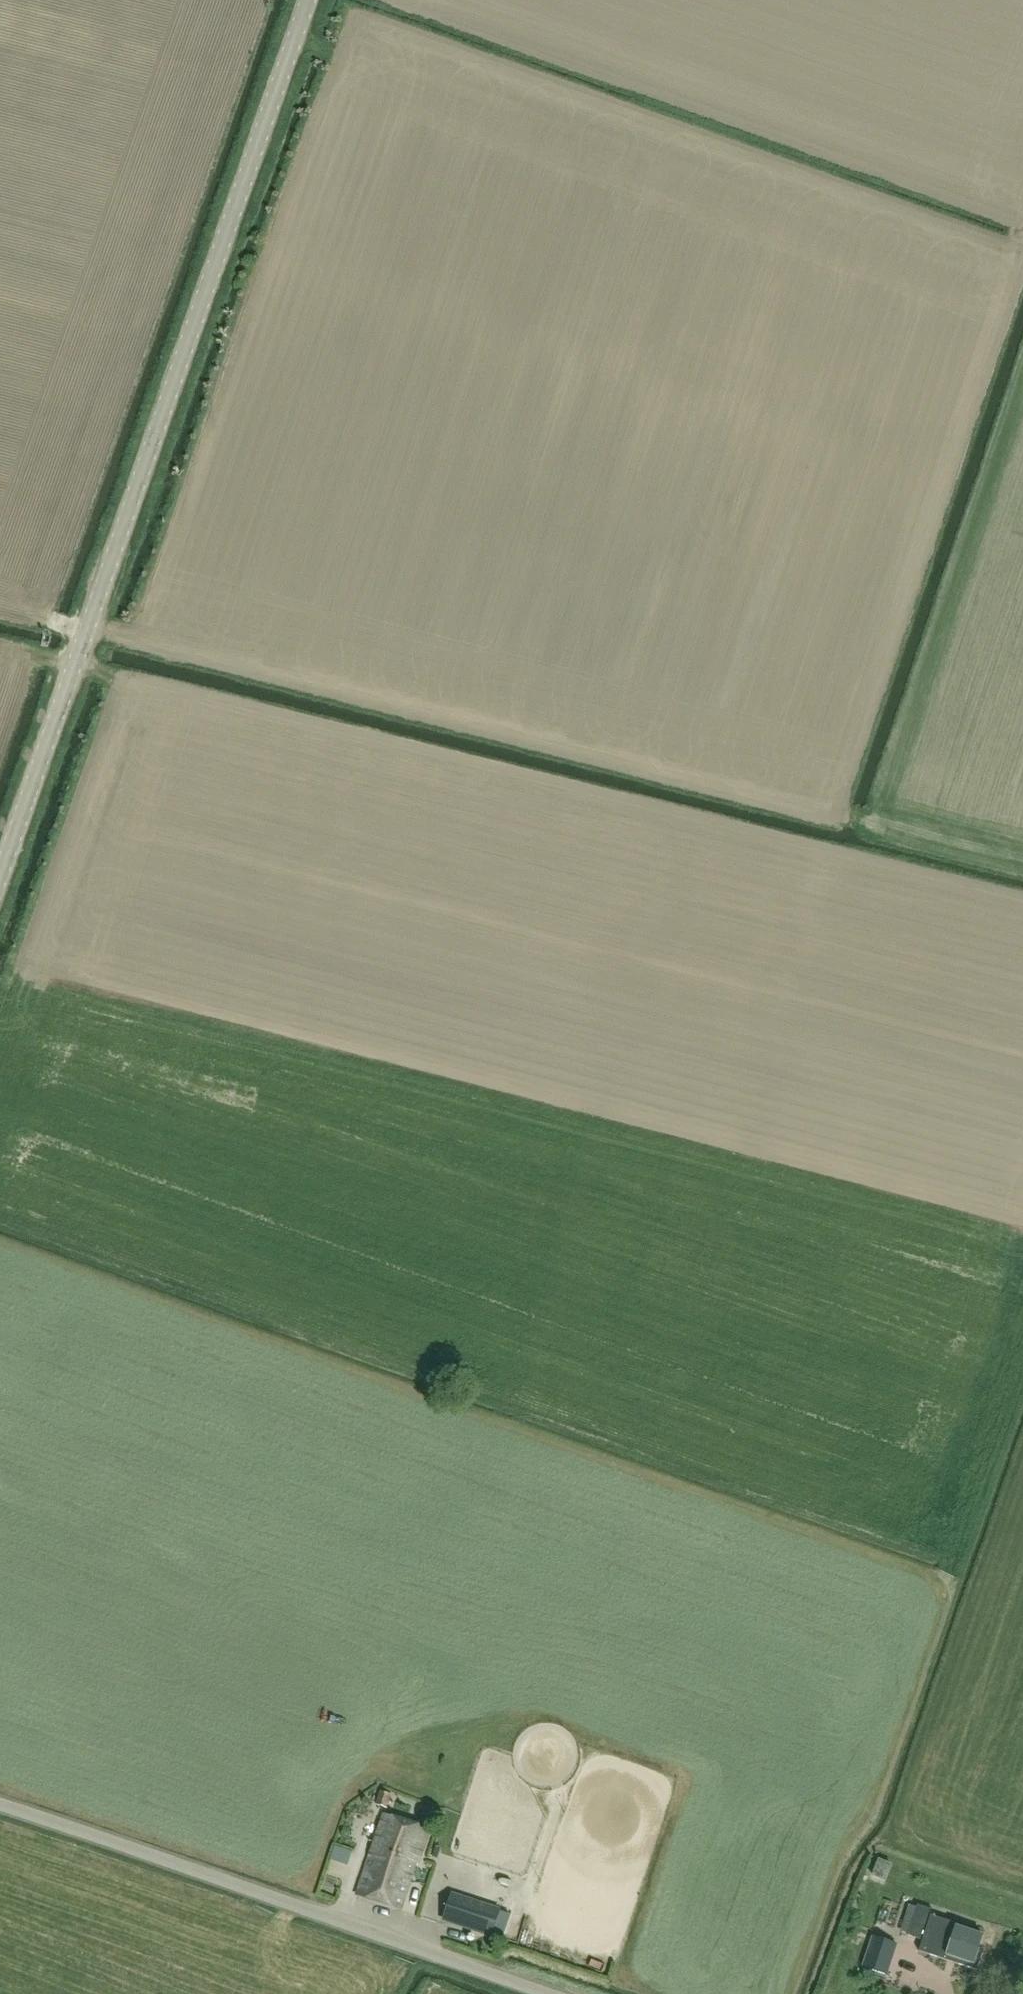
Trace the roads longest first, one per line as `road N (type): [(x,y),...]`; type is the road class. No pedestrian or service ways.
road 1 (tertiary): [(0,885),(306,0)]
road 2 (unclassified): [(558,1993),(0,1806)]

